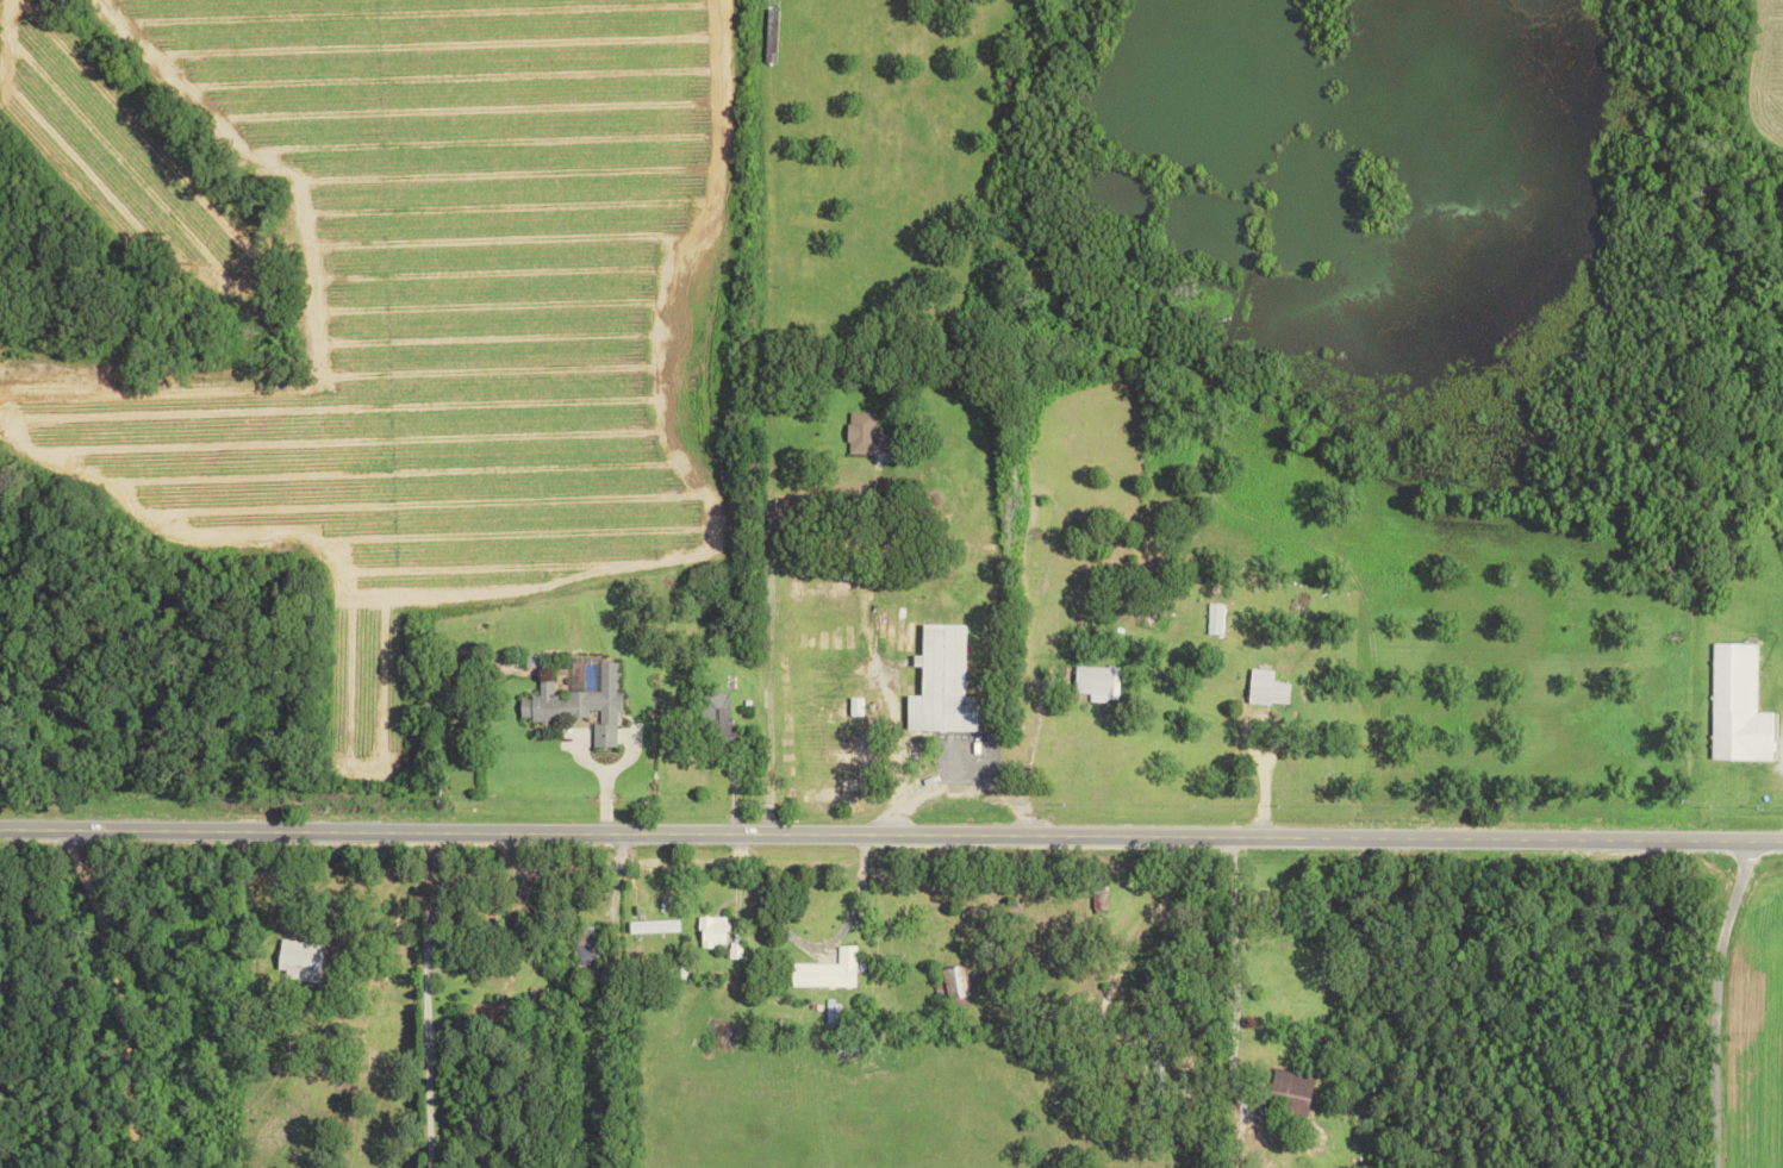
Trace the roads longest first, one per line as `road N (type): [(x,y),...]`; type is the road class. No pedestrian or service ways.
road 1 (primary): [(1782,836),(0,826)]

